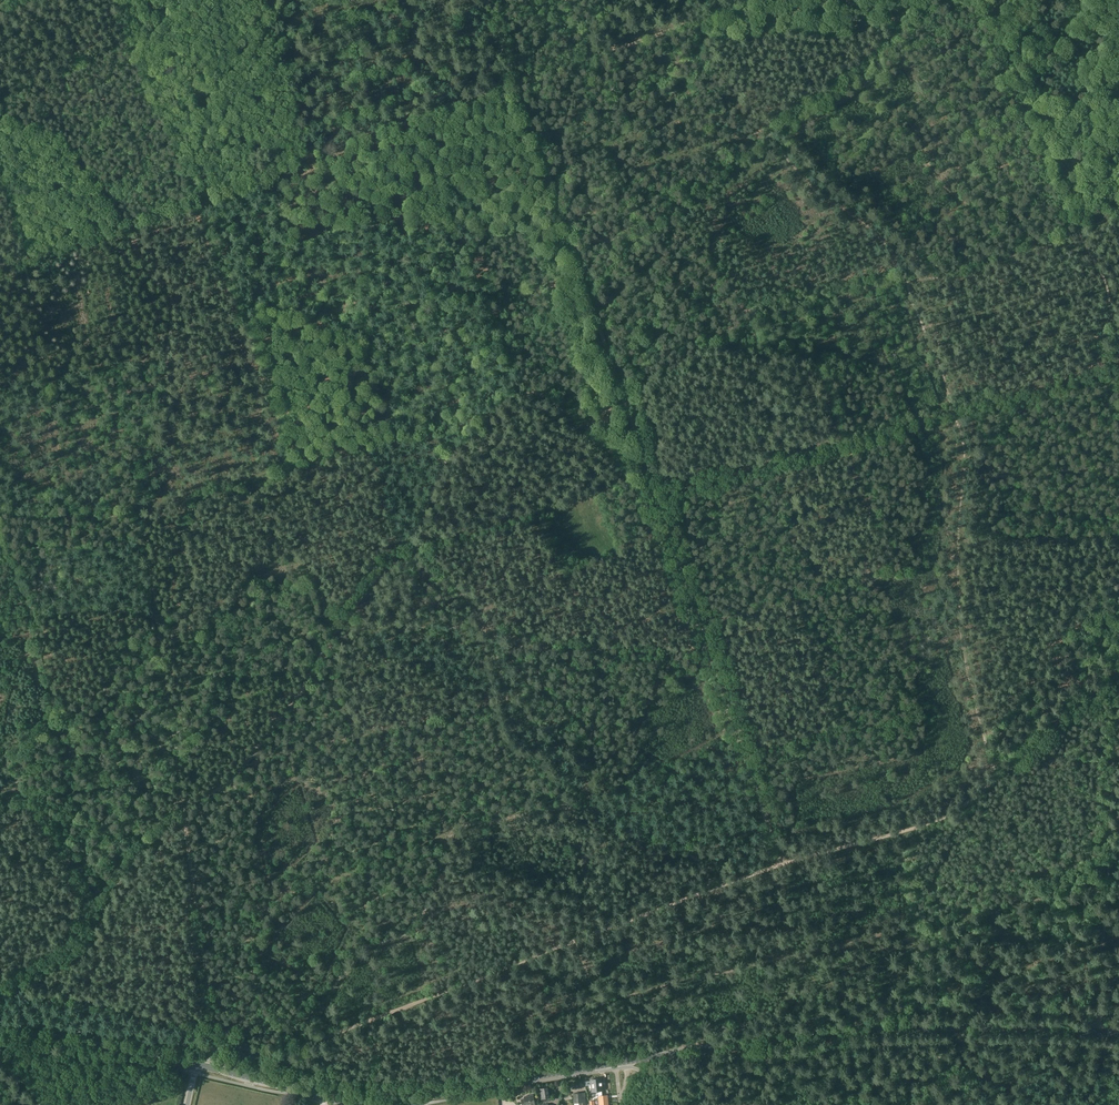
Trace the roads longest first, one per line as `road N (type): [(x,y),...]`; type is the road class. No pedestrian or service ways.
road 1 (track): [(405,544),(232,779),(150,831),(108,880),(73,949),(0,994)]
road 2 (track): [(780,864),(286,1053),(226,1043)]
road 3 (track): [(0,265),(518,82)]
road 4 (secondary): [(1118,1034),(917,1028),(626,1062)]
road 5 (secondary): [(626,1062),(370,1104),(197,1064)]
road 6 (track): [(157,618),(215,1033)]
road 7 (track): [(157,618),(138,476),(157,434),(172,303),(121,222)]
road 8 (track): [(975,0),(1034,149),(1100,271),(1118,374)]
road 9 (track): [(1118,675),(957,812),(780,864)]
road 10 (track): [(518,82),(755,0)]
road 11 (track): [(213,1048),(215,1033),(0,995)]
road 12 (track): [(995,779),(961,643),(957,557)]
road 13 (secondary): [(197,1064),(0,1033)]
road 14 (track): [(26,798),(18,754),(45,729),(53,700),(34,615)]
road 15 (track): [(0,102),(48,124),(74,148),(121,222)]
road 16 (track): [(95,902),(43,807),(26,798),(0,802)]
road 17 (track): [(713,889),(697,860),(629,834),(596,804)]
road 18 (track): [(1107,885),(1097,1031)]

